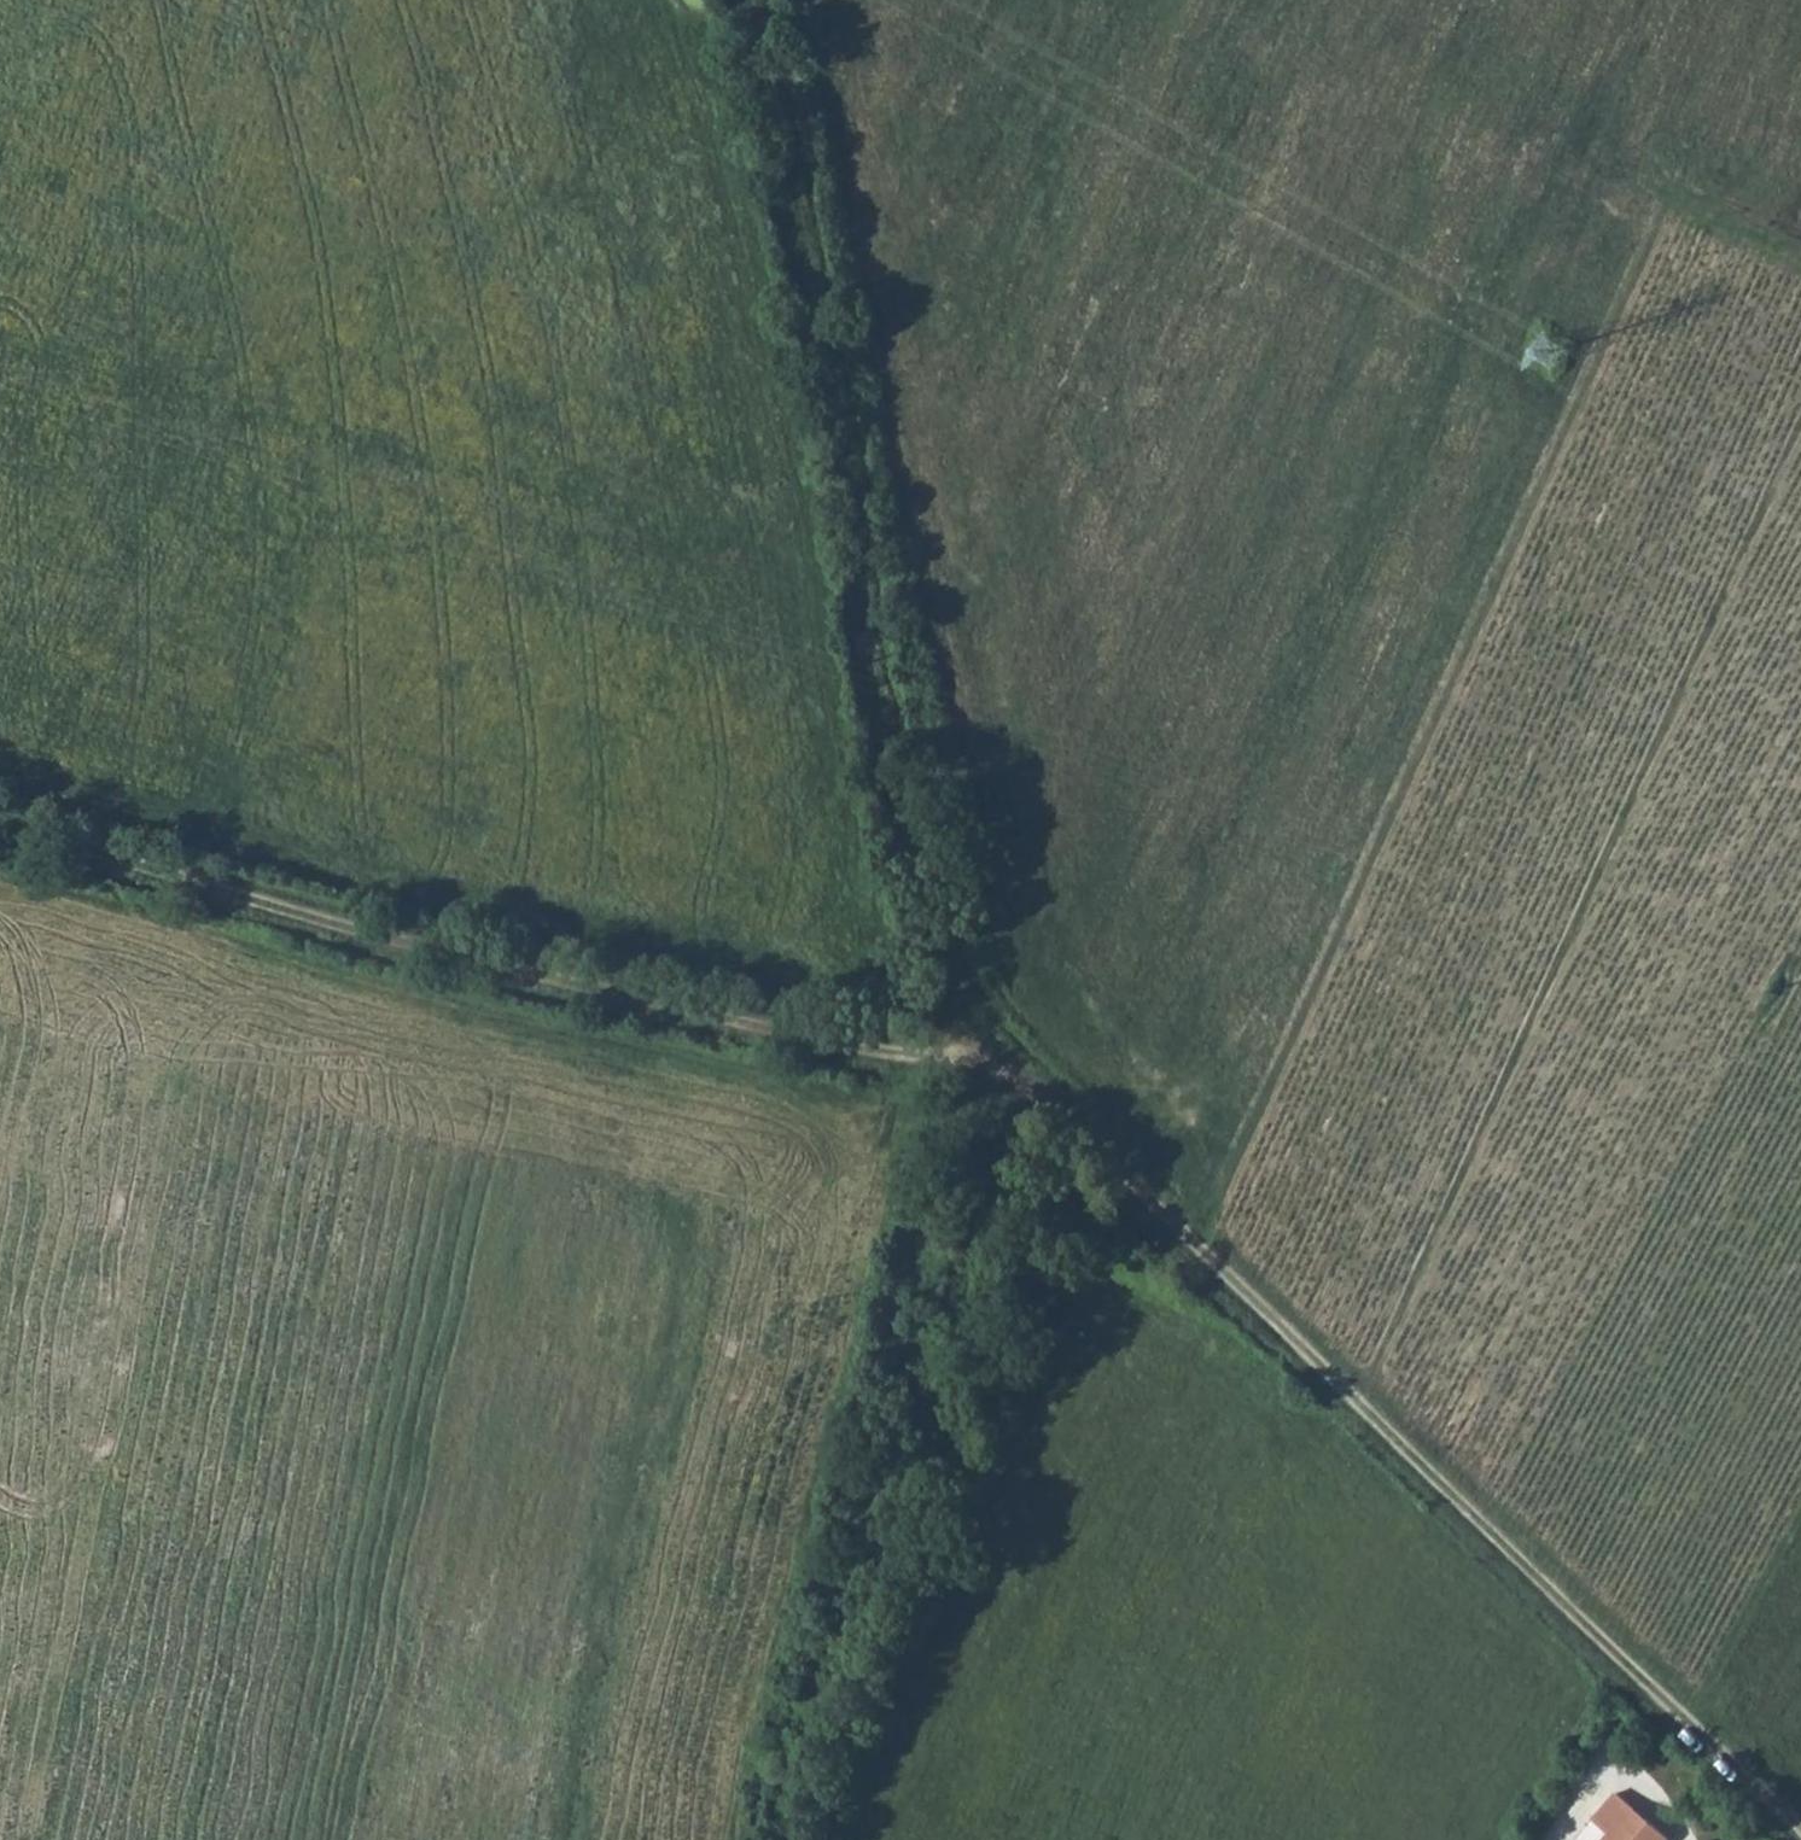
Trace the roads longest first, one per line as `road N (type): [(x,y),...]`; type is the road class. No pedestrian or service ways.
road 1 (track): [(0,826),(536,979),(979,1070),(1063,1117),(1800,1839)]
road 2 (track): [(979,1070),(871,674),(859,480),(801,237),(757,0)]
road 3 (track): [(1800,275),(1675,207)]

